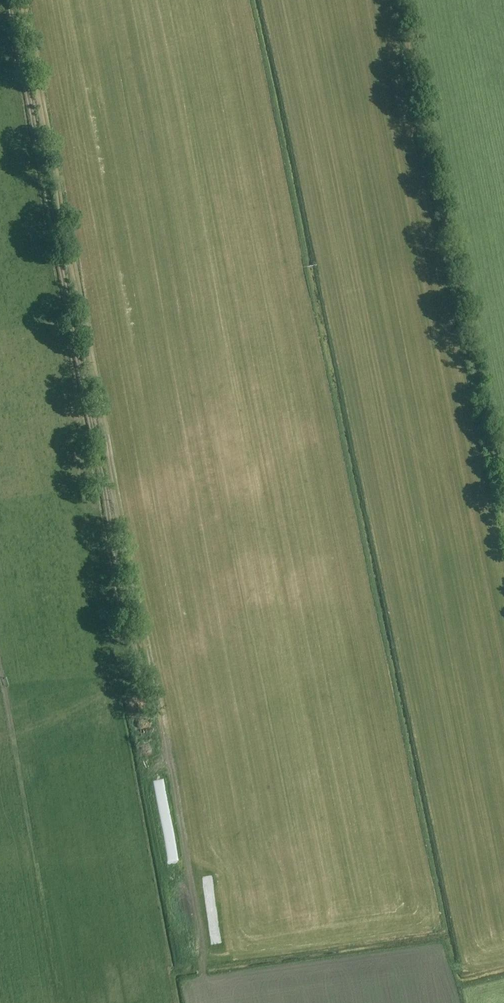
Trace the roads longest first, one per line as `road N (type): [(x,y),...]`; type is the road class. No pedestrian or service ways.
road 1 (track): [(22,0),(163,731),(154,772)]
road 2 (track): [(130,681),(139,668),(10,0)]

